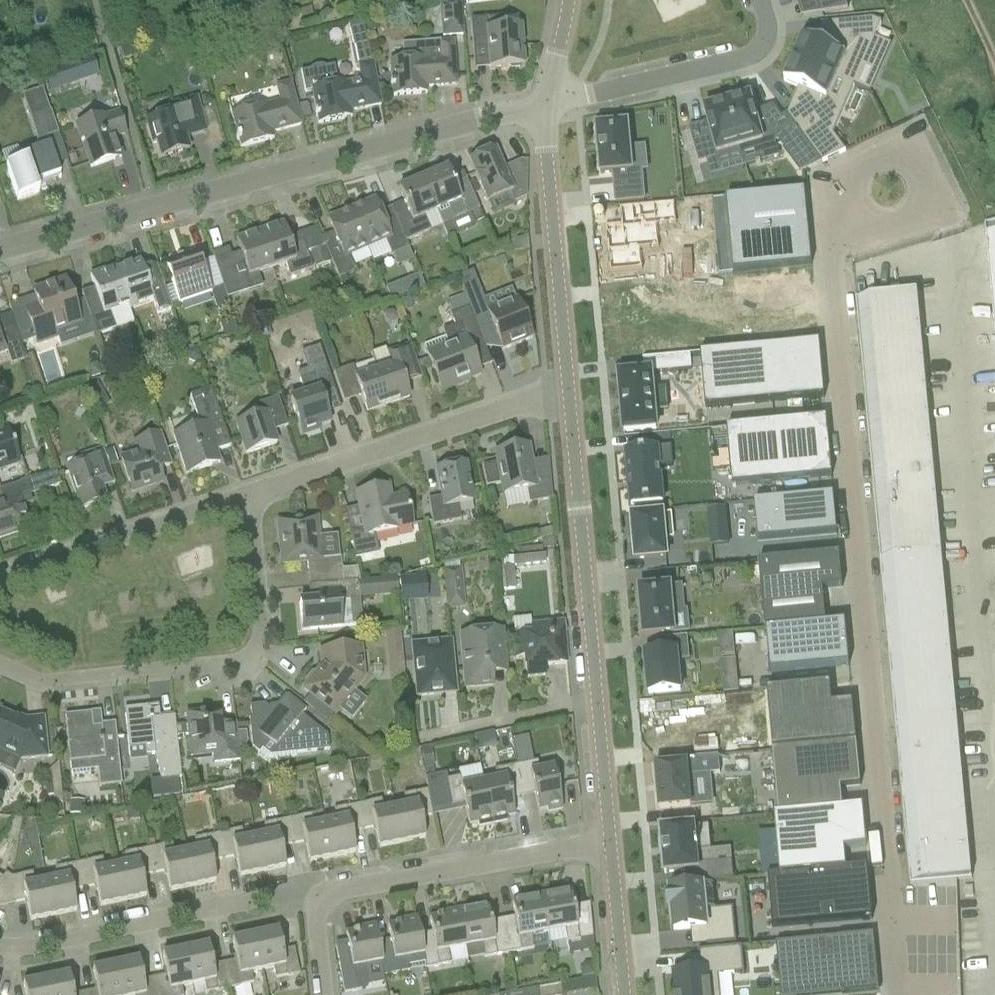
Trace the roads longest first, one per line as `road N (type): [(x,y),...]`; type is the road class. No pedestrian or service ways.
road 1 (residential): [(550,101),(0,251)]
road 2 (residential): [(246,494),(258,634),(246,653),(227,662),(43,683),(0,661)]
road 3 (residential): [(565,399),(511,405),(246,494)]
road 4 (residential): [(0,947),(315,898)]
road 5 (residential): [(595,704),(565,399)]
road 6 (residential): [(565,399),(543,149),(550,101)]
road 7 (residential): [(315,898),(609,843)]
road 8 (residential): [(550,101),(750,55),(766,24),(761,0)]
road 9 (residential): [(246,494),(0,577)]
road 10 (unclassified): [(420,734),(595,704)]
road 11 (residential): [(621,994),(609,843)]
road 12 (residential): [(609,843),(595,704)]

